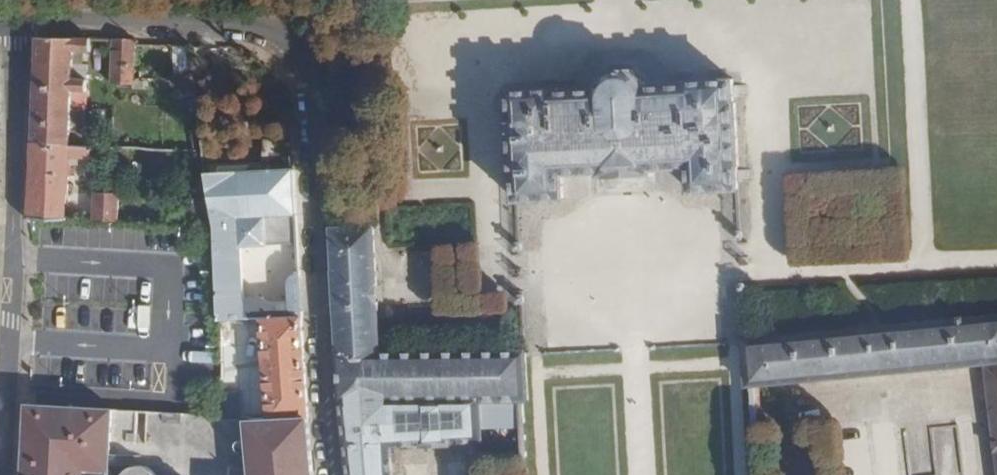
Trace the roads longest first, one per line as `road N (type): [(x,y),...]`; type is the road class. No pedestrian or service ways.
road 1 (residential): [(336,474),(311,73),(300,50),(262,29),(17,25)]
road 2 (residential): [(17,25),(4,474)]

